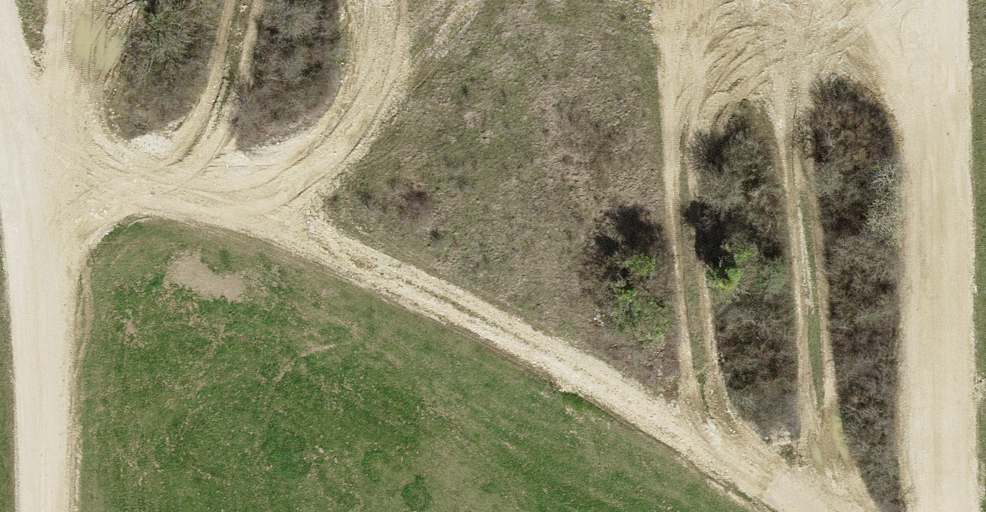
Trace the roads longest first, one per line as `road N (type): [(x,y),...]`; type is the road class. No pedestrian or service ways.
road 1 (track): [(31,189),(122,186),(263,200),(458,302),(811,511)]
road 2 (track): [(950,511),(935,0)]
road 3 (track): [(0,32),(31,189),(42,511)]
road 4 (track): [(445,0),(404,57),(263,200)]

